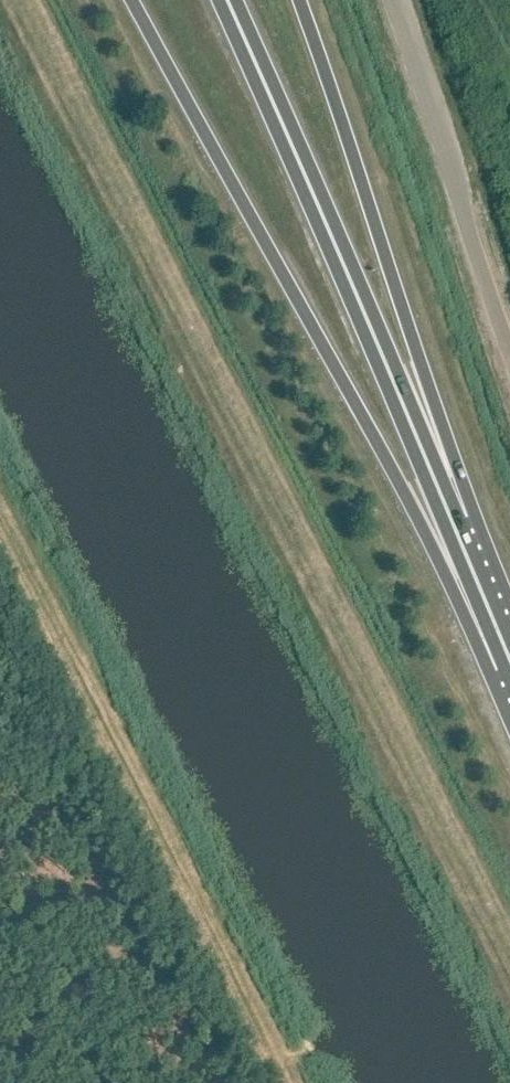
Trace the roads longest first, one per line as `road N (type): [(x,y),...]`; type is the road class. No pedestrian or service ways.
road 1 (trunk): [(135,0),(421,526),(509,659)]
road 2 (trunk): [(509,657),(227,0)]
road 3 (trunk): [(509,656),(298,0)]
road 4 (unclassified): [(509,338),(400,0)]

